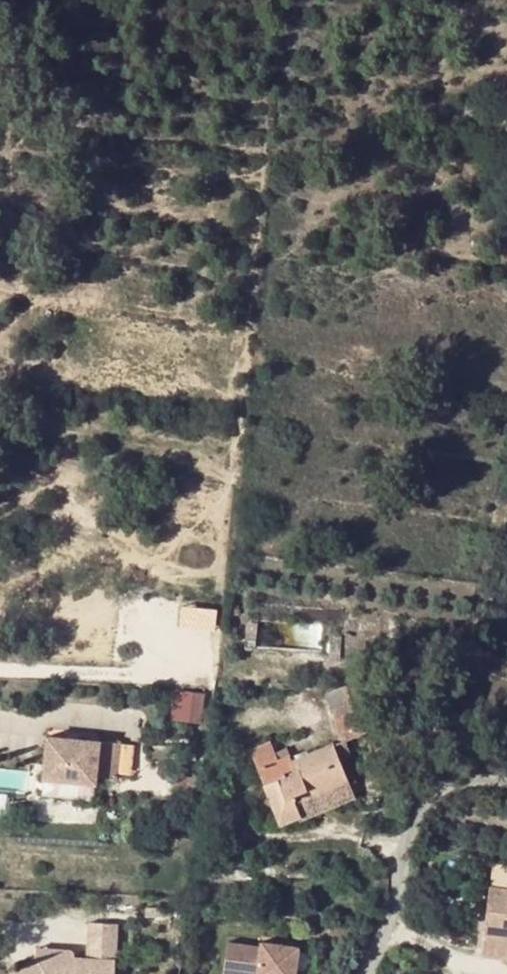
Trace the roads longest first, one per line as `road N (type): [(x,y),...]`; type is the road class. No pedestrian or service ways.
road 1 (residential): [(373,973),(412,830),(445,784),(506,782)]

